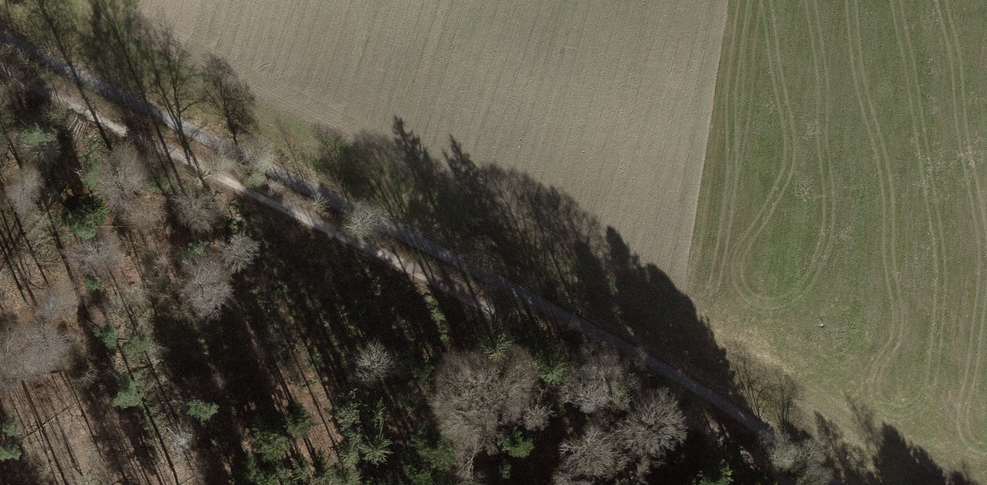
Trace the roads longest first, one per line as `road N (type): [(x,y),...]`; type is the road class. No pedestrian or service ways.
road 1 (track): [(773,484),(639,383),(0,58)]

